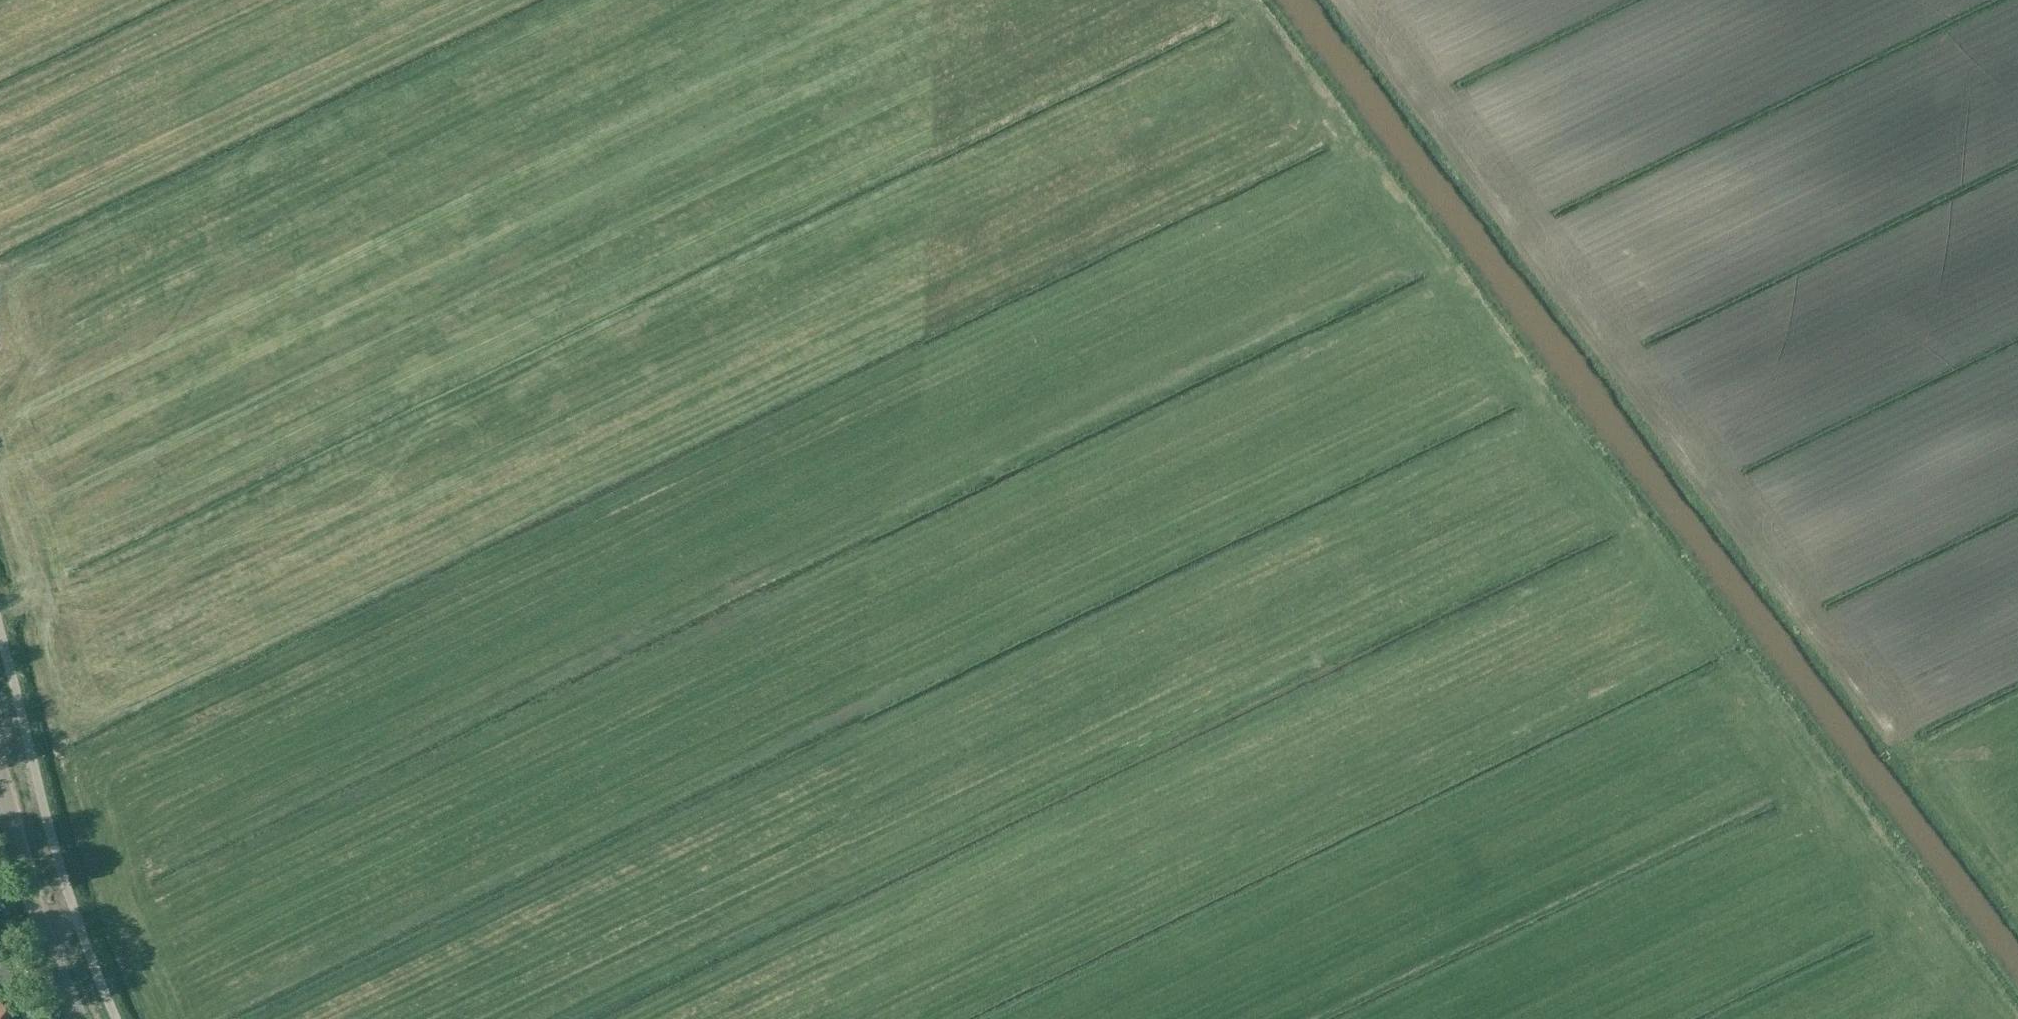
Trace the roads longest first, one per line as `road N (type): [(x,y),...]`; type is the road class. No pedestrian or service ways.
road 1 (tertiary): [(77,1018),(34,903),(0,775)]

